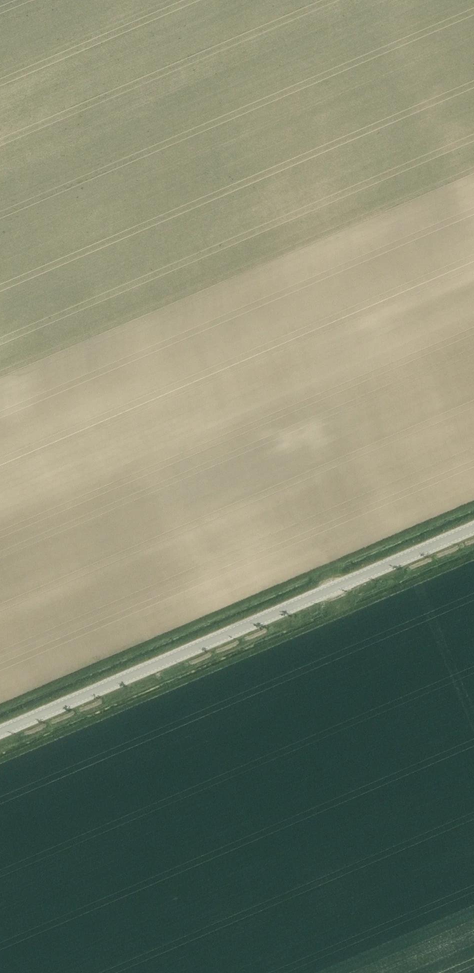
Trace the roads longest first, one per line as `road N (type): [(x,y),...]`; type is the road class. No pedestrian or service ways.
road 1 (unclassified): [(473,528),(0,731)]

